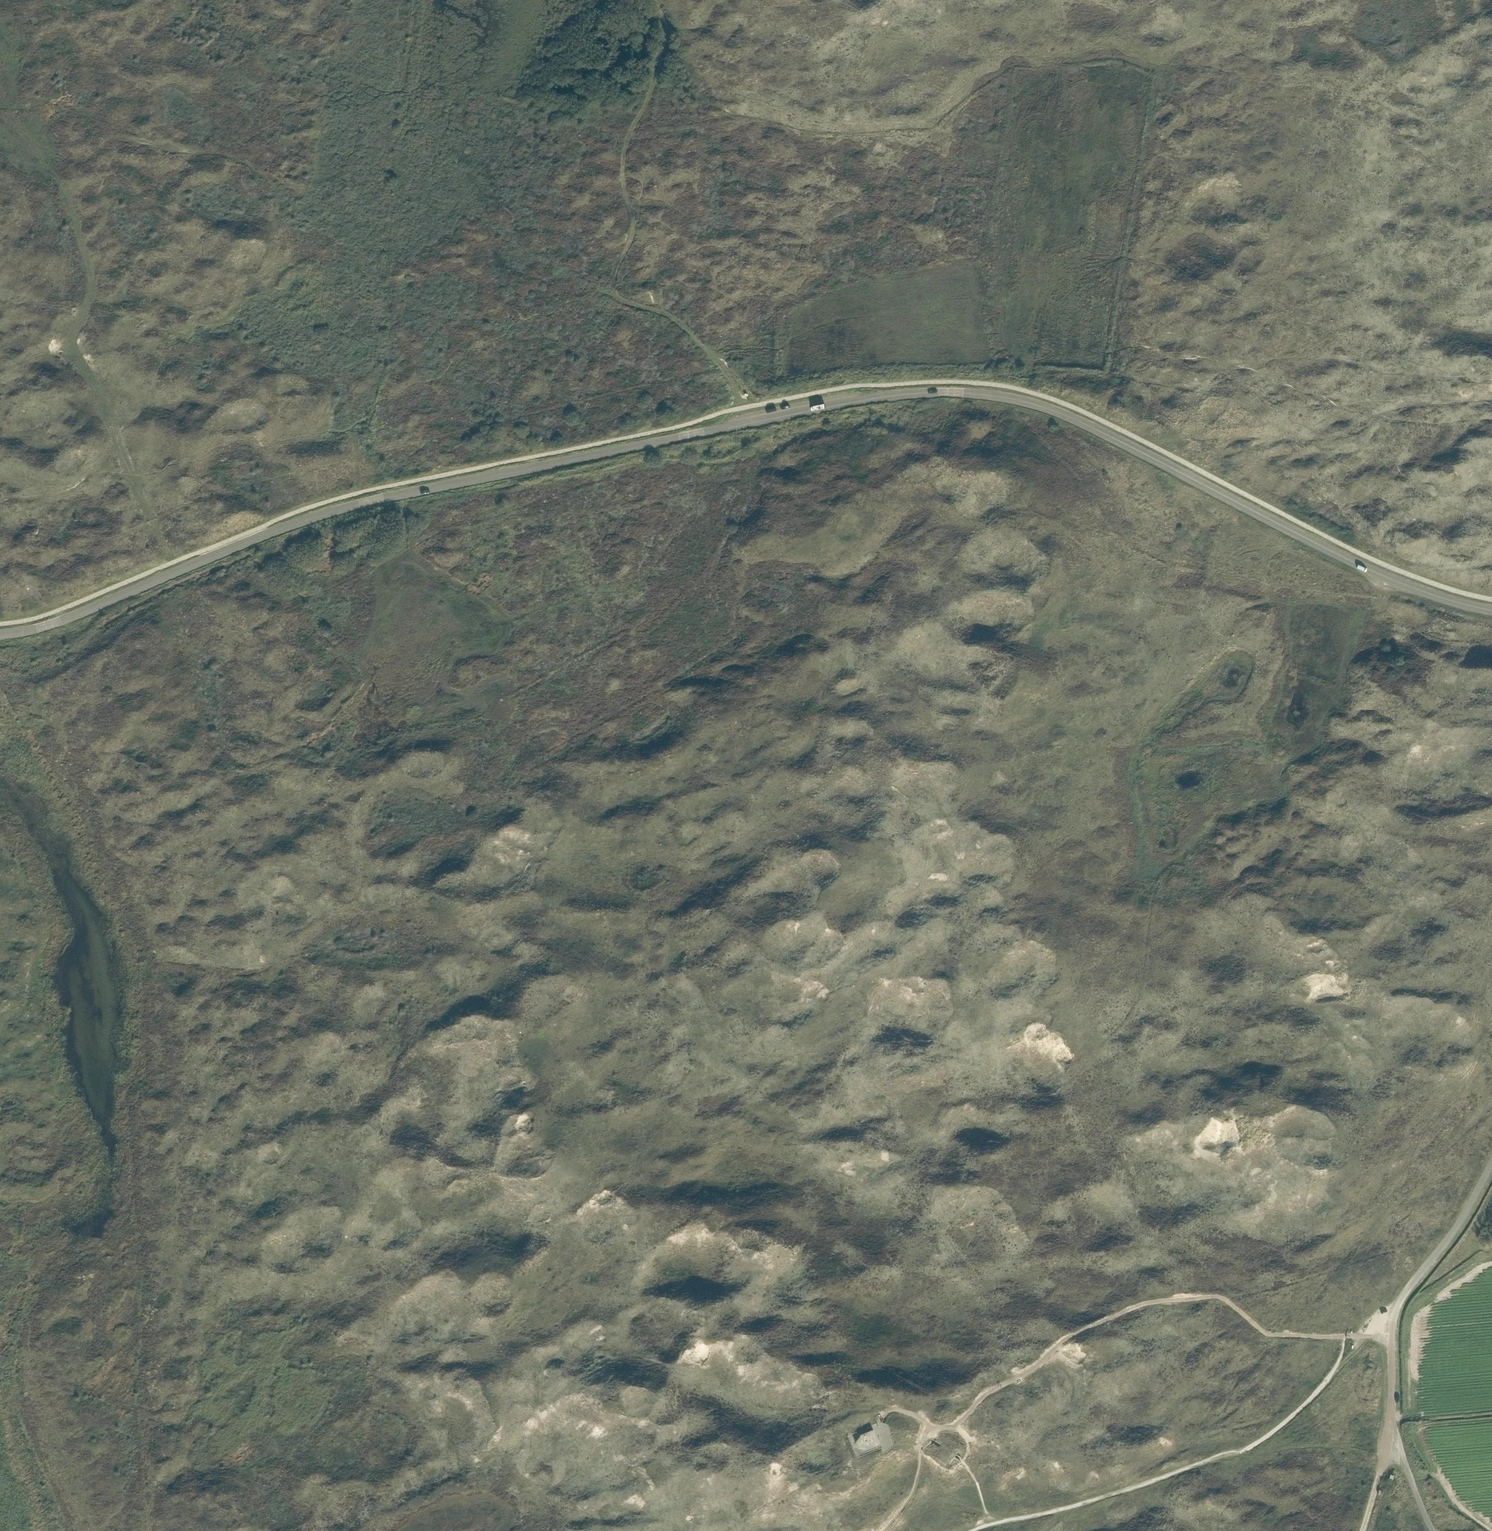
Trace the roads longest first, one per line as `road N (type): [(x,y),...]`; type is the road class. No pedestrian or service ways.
road 1 (unclassified): [(0,636),(48,626),(282,528),(371,501),(876,398),(939,393),(1055,411),(1383,576),(1491,610)]
road 2 (unclassified): [(1431,1530),(1391,1440),(1393,1321),(1491,1168)]

